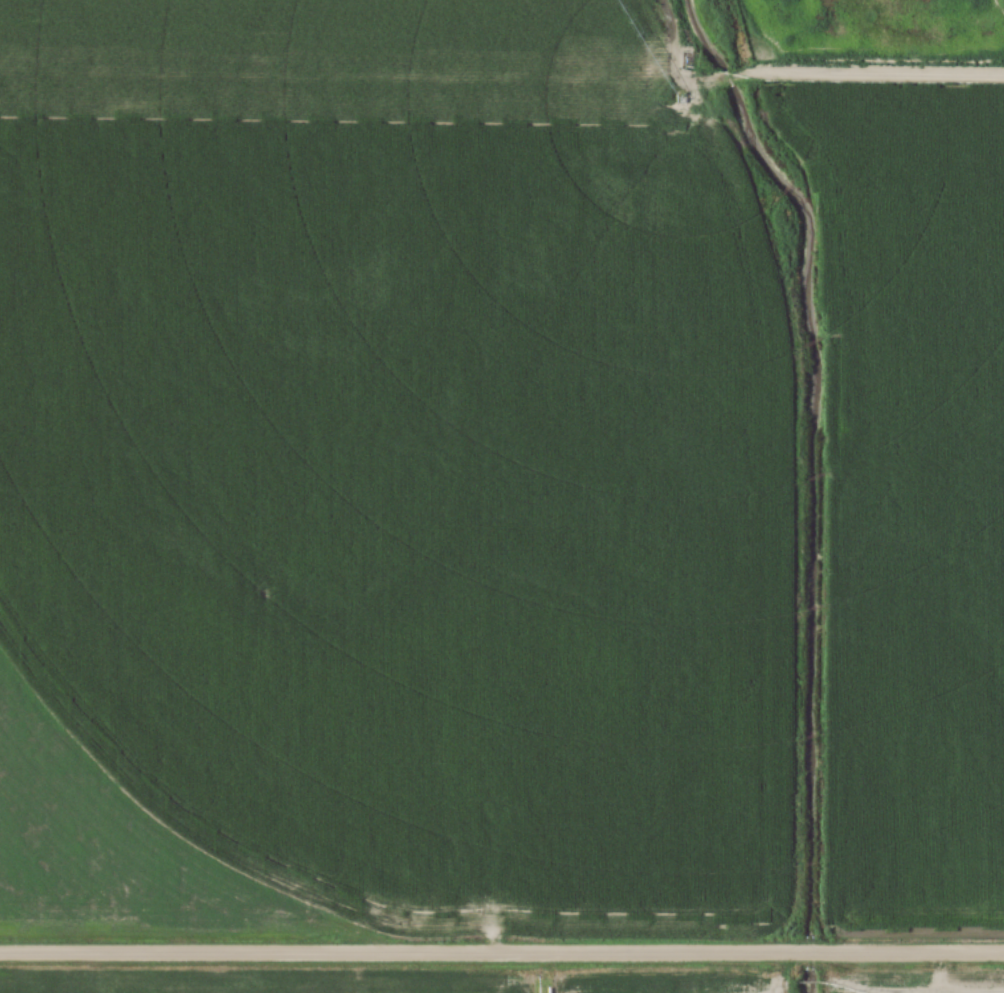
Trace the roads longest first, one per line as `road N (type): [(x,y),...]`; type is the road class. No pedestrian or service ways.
road 1 (residential): [(1003,955),(0,956)]

